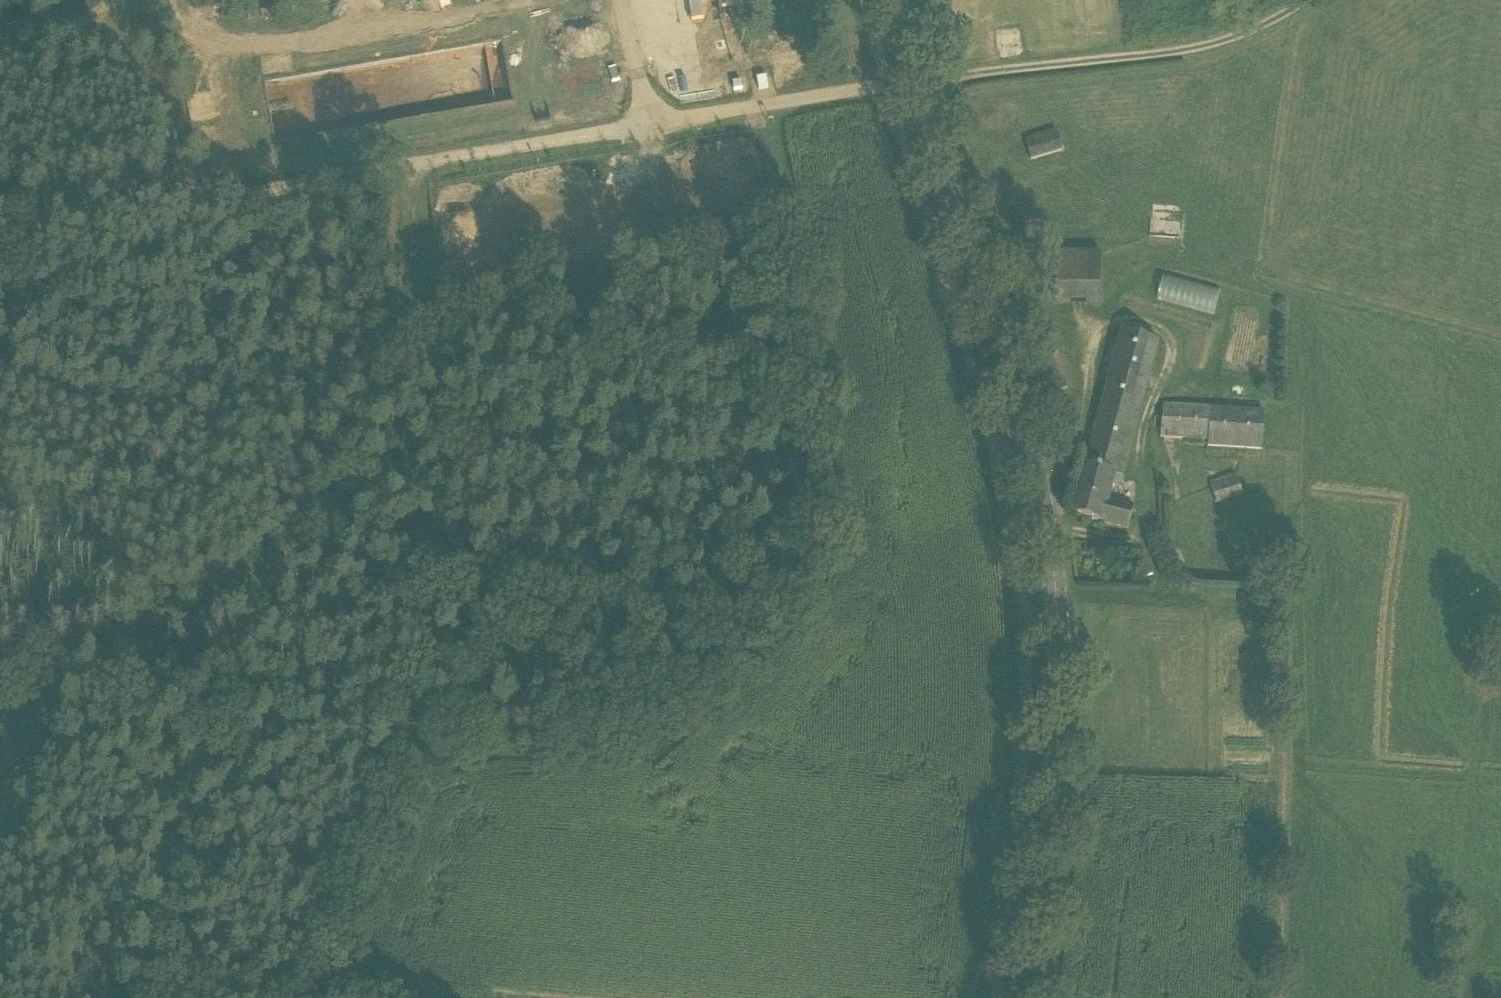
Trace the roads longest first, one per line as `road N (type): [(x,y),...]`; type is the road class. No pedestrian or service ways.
road 1 (tertiary): [(1031,997),(1062,723),(1059,580),(1034,458),(917,78)]
road 2 (track): [(141,997),(174,826),(275,579),(327,512),(373,412),(406,301),(410,167)]
road 3 (track): [(0,235),(410,167)]
road 4 (track): [(1305,0),(1210,50),(917,78)]
road 5 (track): [(0,39),(160,23)]

